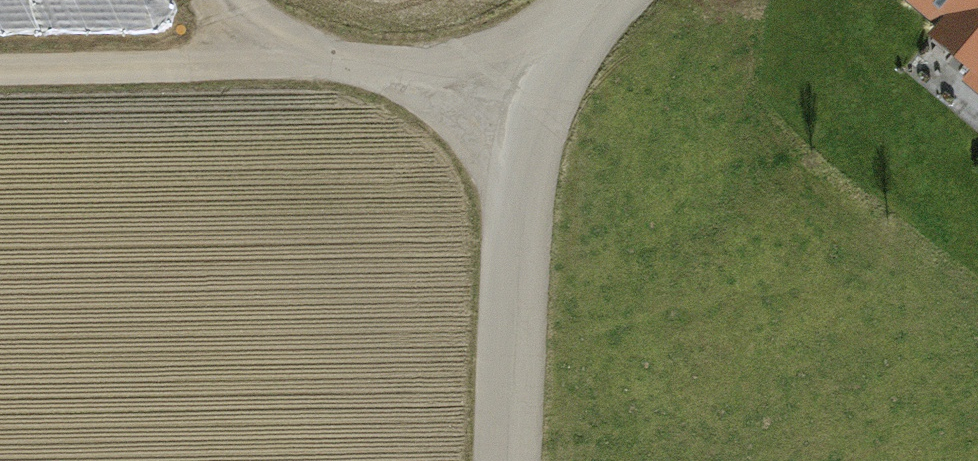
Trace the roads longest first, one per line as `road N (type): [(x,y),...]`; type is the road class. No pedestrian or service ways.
road 1 (unclassified): [(514,460),(536,78)]
road 2 (unclassified): [(536,78),(261,43)]
road 3 (unclassified): [(261,43),(0,49)]

